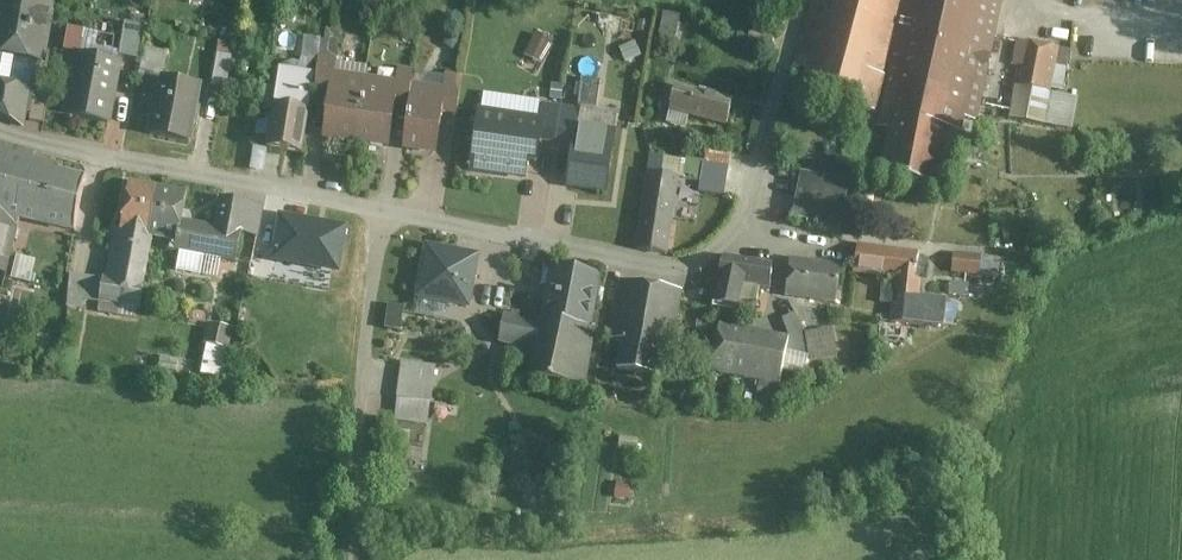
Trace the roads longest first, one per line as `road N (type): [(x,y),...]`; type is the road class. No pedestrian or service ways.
road 1 (residential): [(0,130),(71,153),(380,213)]
road 2 (residential): [(380,213),(659,268)]
road 3 (residential): [(380,213),(360,451)]
road 4 (residential): [(803,0),(741,225)]
road 5 (residential): [(895,240),(741,225)]

